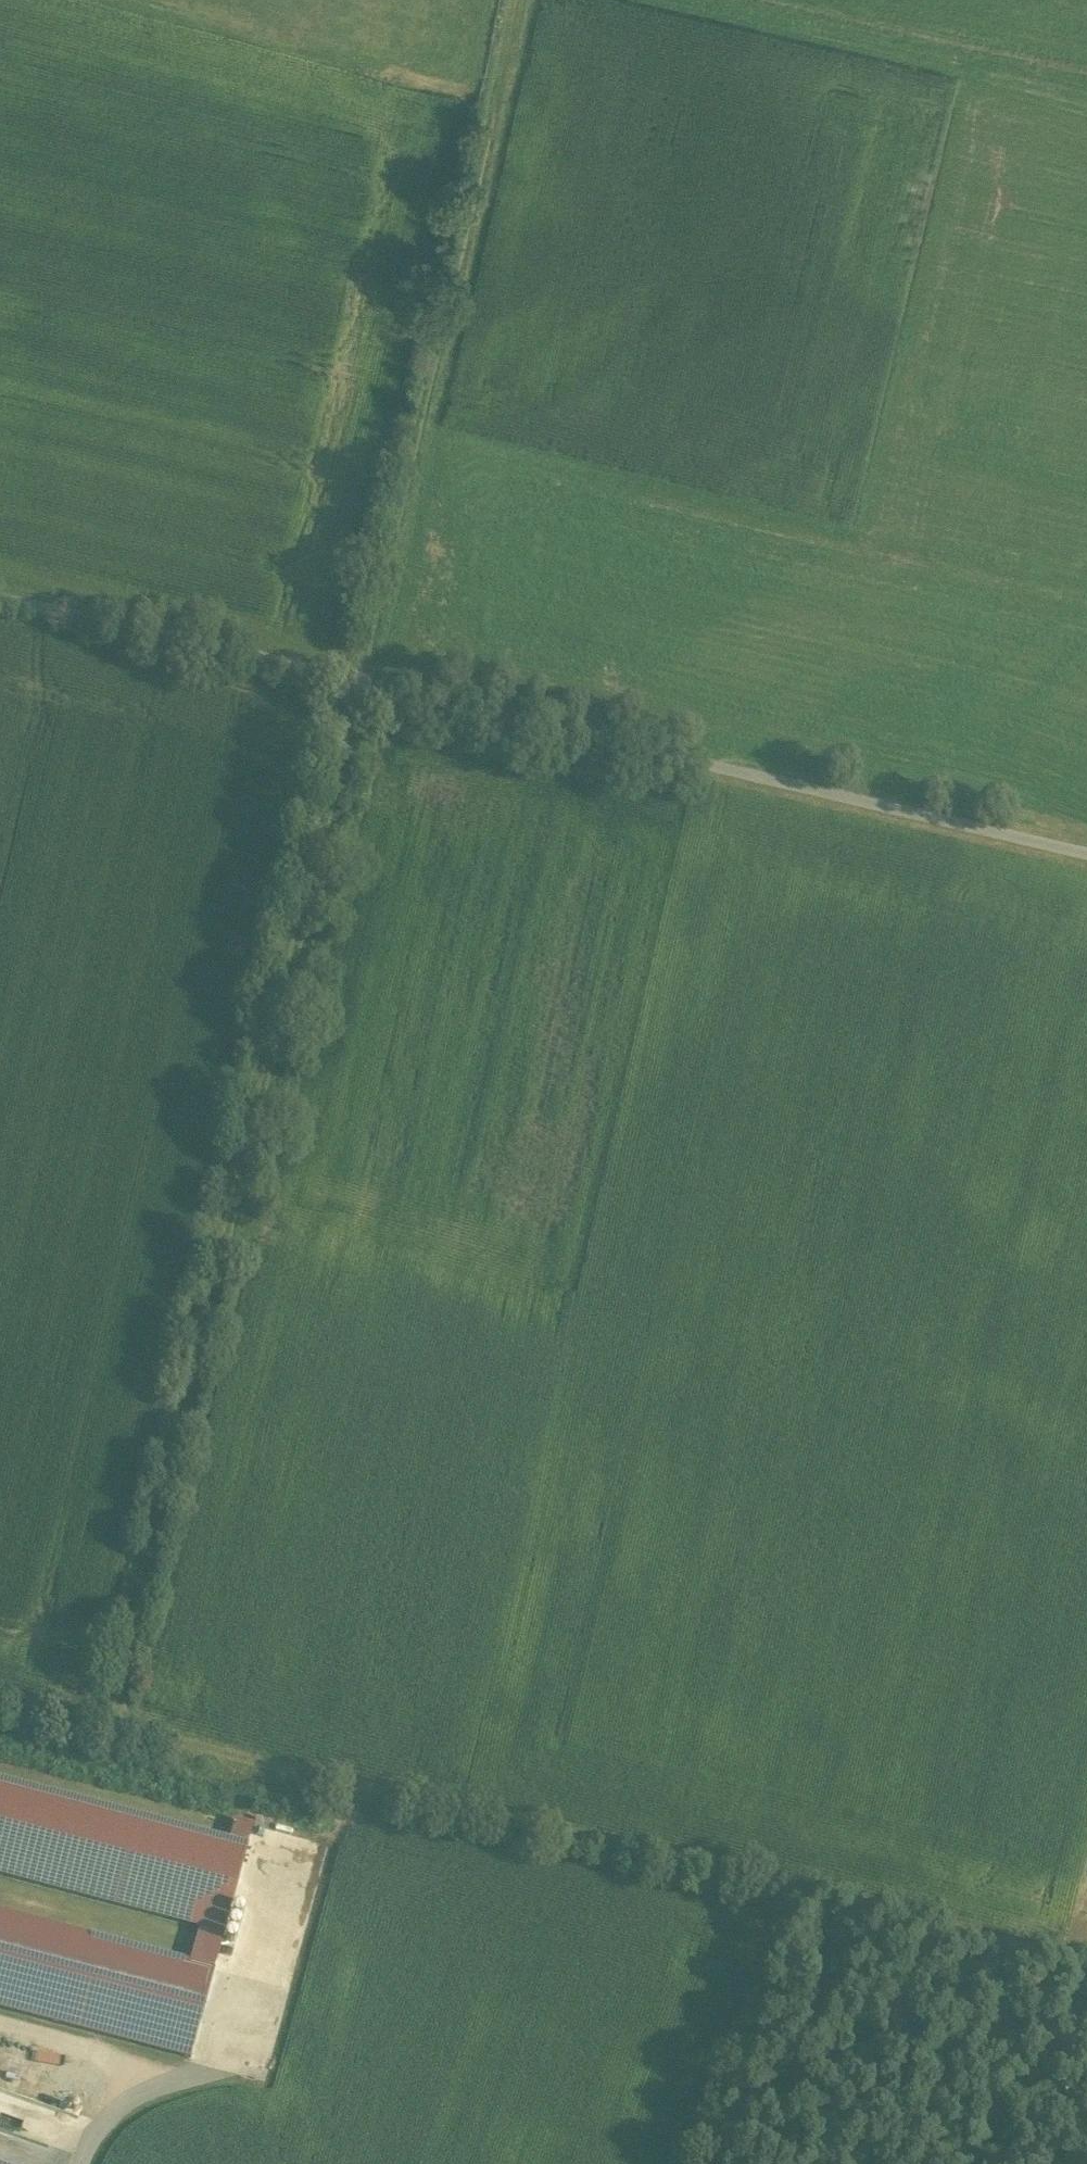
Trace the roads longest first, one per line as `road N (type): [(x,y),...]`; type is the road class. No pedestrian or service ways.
road 1 (track): [(362,669),(111,1701)]
road 2 (unclassified): [(1086,839),(362,669)]
road 3 (track): [(362,669),(515,8)]
road 4 (track): [(362,669),(0,584)]

